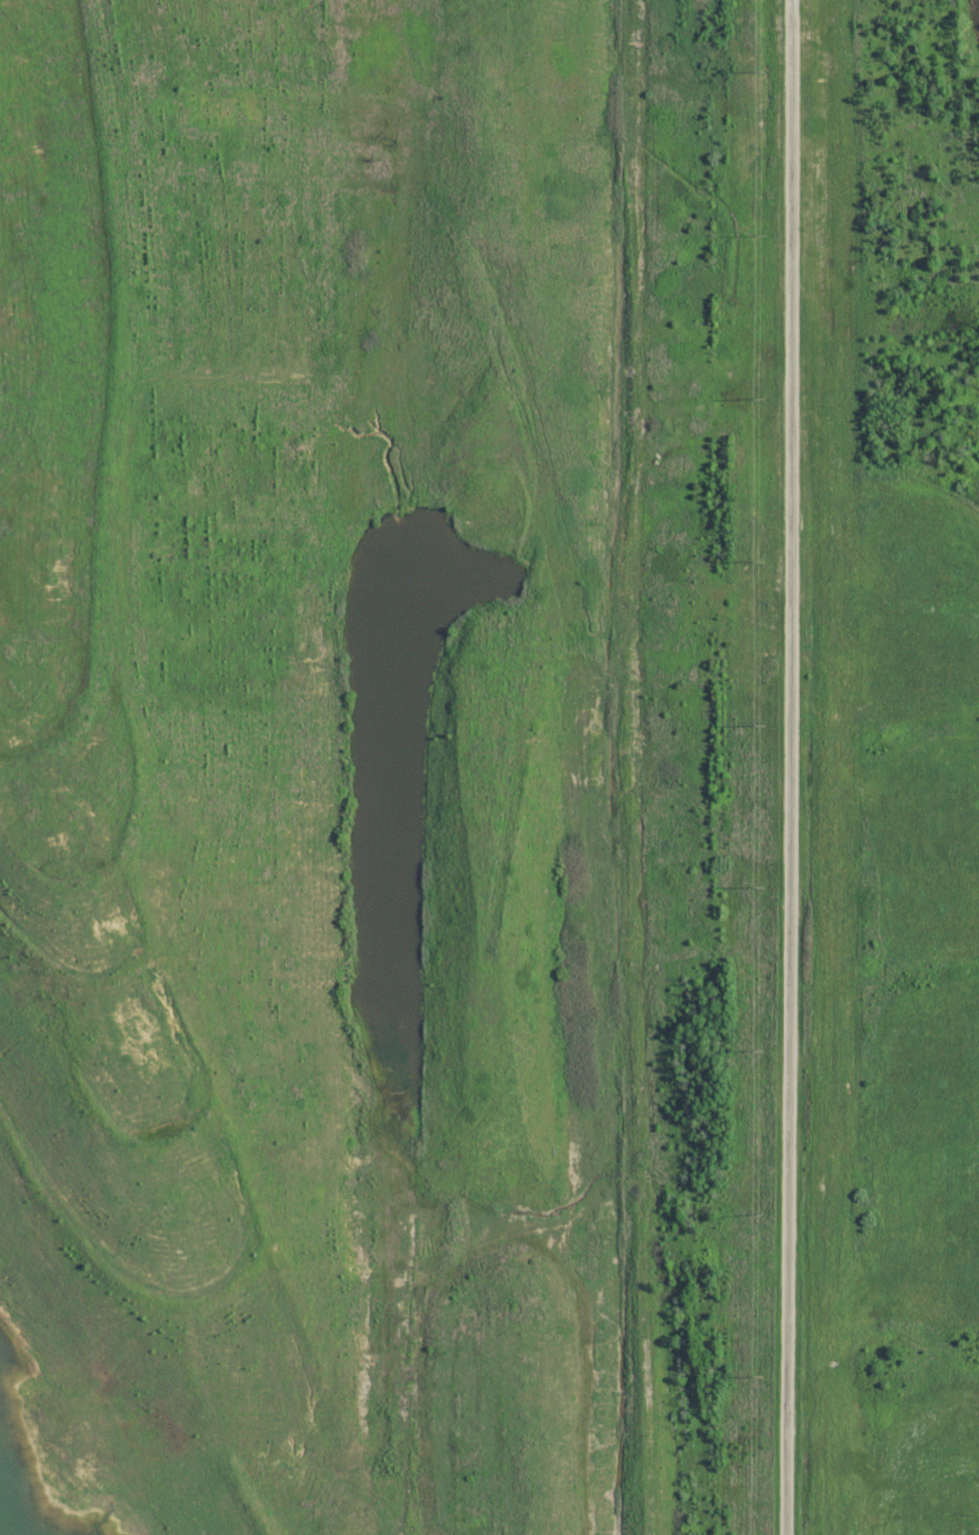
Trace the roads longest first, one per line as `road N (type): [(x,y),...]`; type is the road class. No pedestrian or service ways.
road 1 (residential): [(787,1534),(789,0)]

